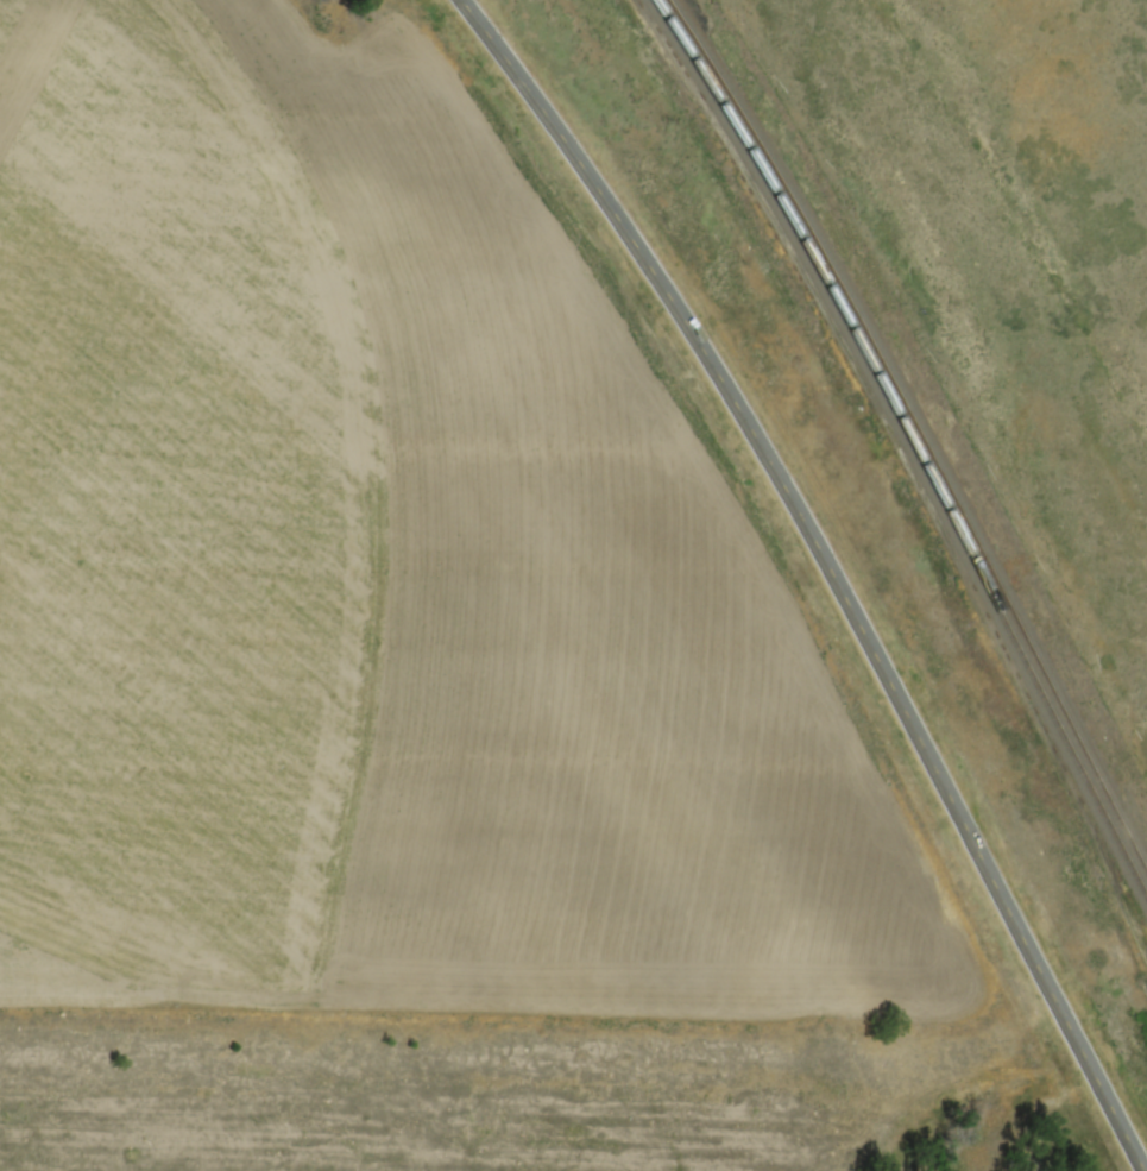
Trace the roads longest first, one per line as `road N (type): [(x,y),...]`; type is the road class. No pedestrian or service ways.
road 1 (primary): [(1146,1170),(799,499),(664,278),(470,0)]

